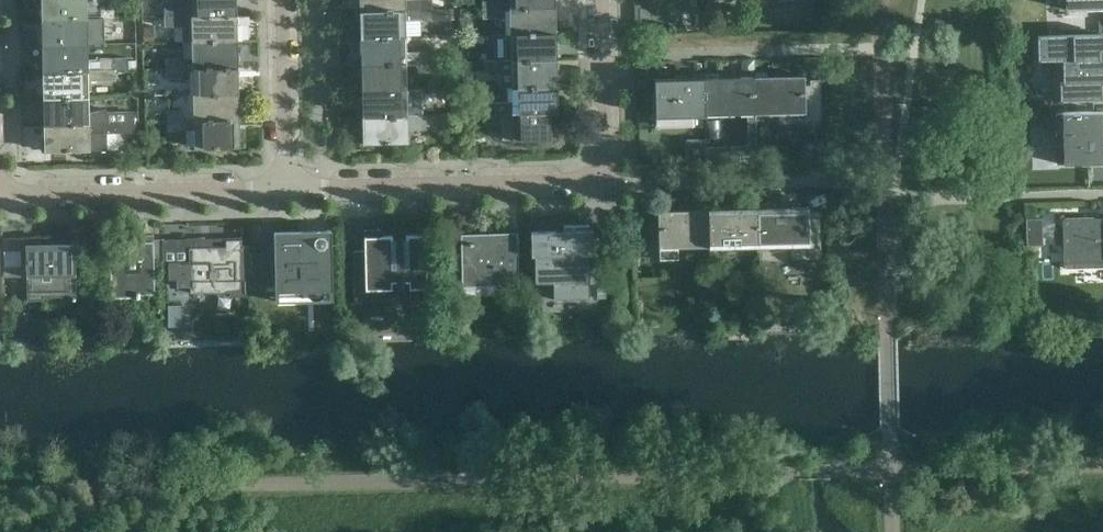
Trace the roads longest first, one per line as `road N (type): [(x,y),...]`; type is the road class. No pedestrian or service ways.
road 1 (residential): [(289,188),(606,184),(605,0)]
road 2 (residential): [(7,196),(289,188)]
road 3 (residential): [(289,188),(287,0)]

